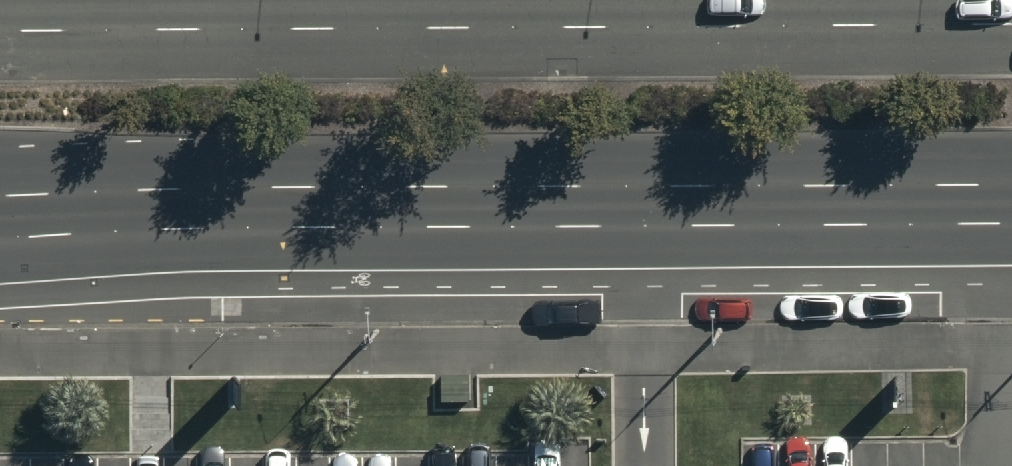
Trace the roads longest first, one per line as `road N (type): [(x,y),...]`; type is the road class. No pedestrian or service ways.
road 1 (primary): [(1011,215),(0,224)]
road 2 (primary): [(0,15),(1011,8)]

